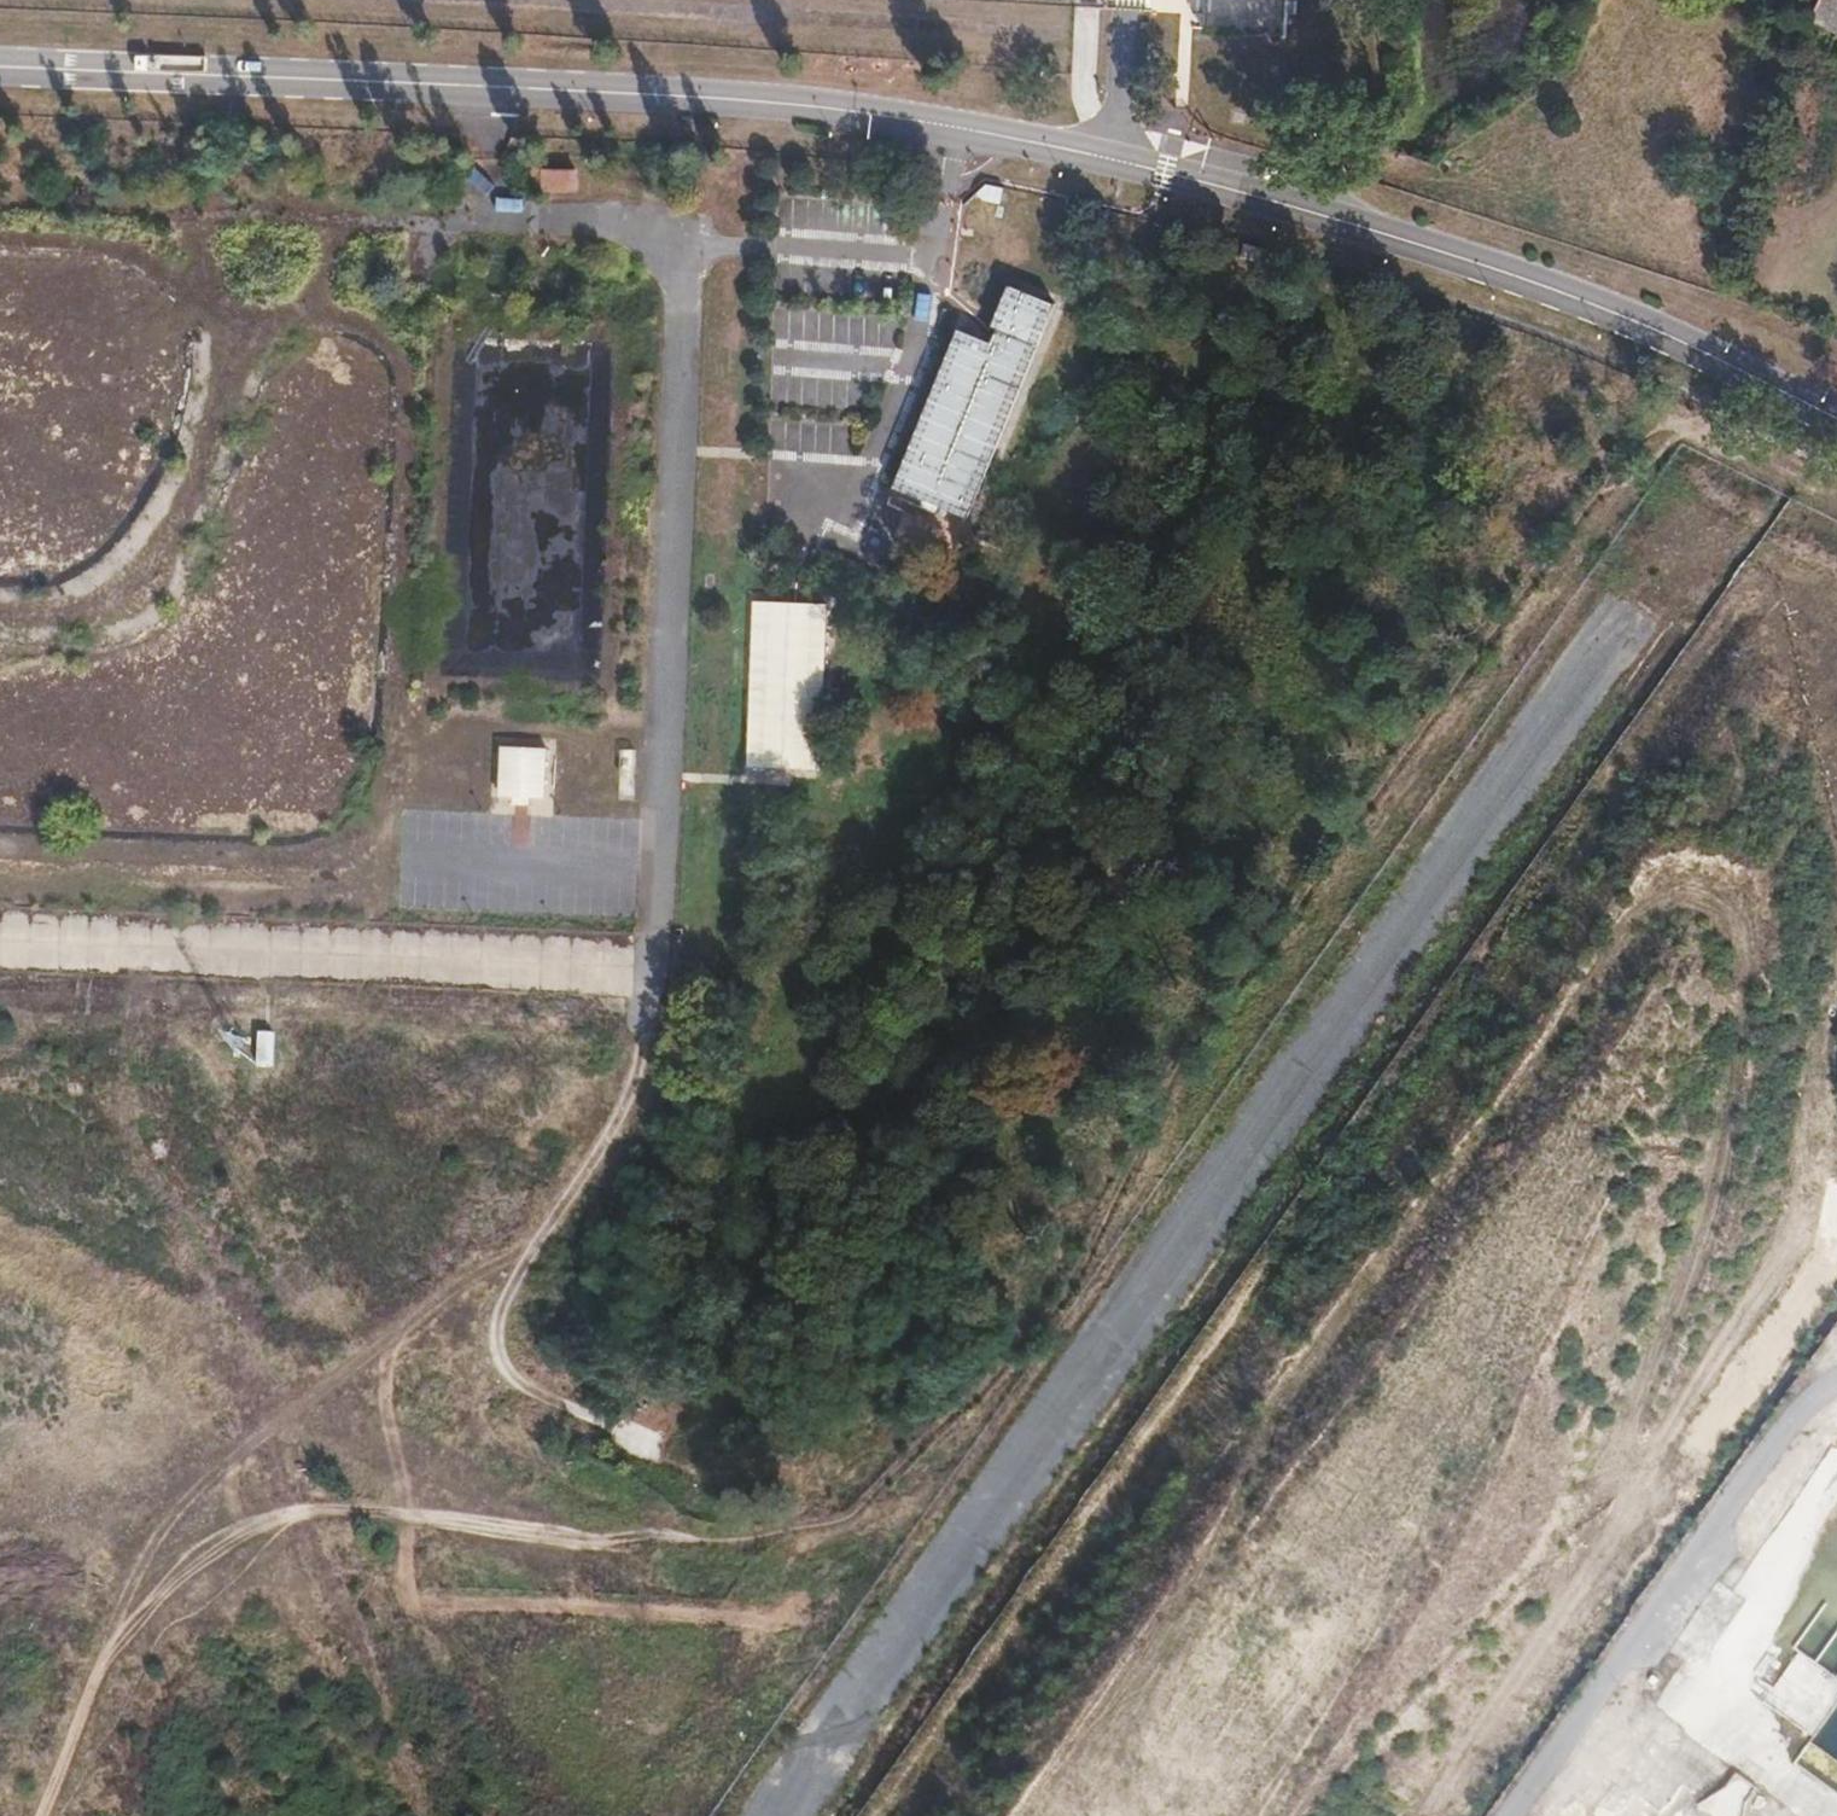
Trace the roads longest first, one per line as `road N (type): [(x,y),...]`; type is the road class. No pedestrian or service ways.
road 1 (unclassified): [(0,68),(758,101),(950,126),(1272,197),(1649,324),(1836,414)]
road 2 (track): [(517,1271),(474,1274),(174,1512),(109,1635),(43,1815)]
road 3 (track): [(659,971),(626,1114),(490,1322),(491,1356),(514,1381),(647,1440)]

